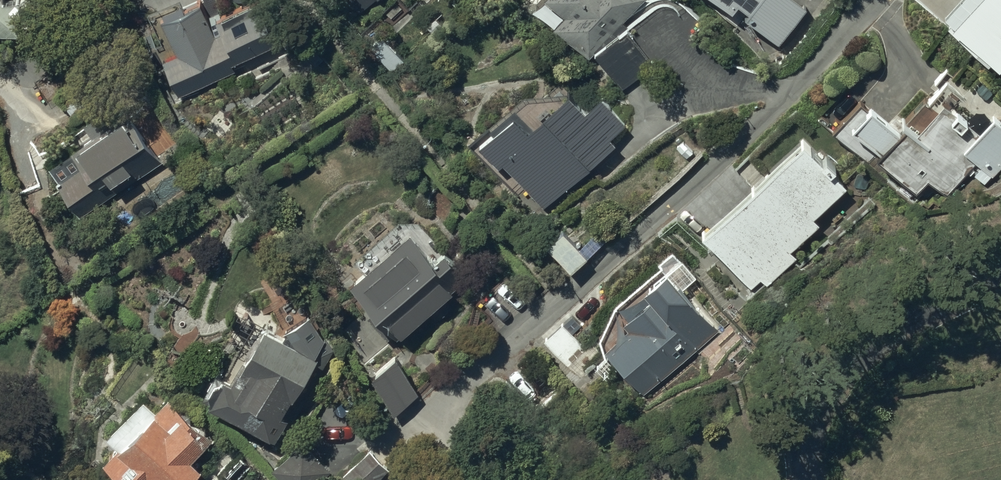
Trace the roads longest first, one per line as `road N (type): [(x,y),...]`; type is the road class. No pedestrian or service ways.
road 1 (residential): [(876,0),(716,166),(435,425)]
road 2 (track): [(1000,285),(891,339),(841,376),(806,443),(808,479)]

